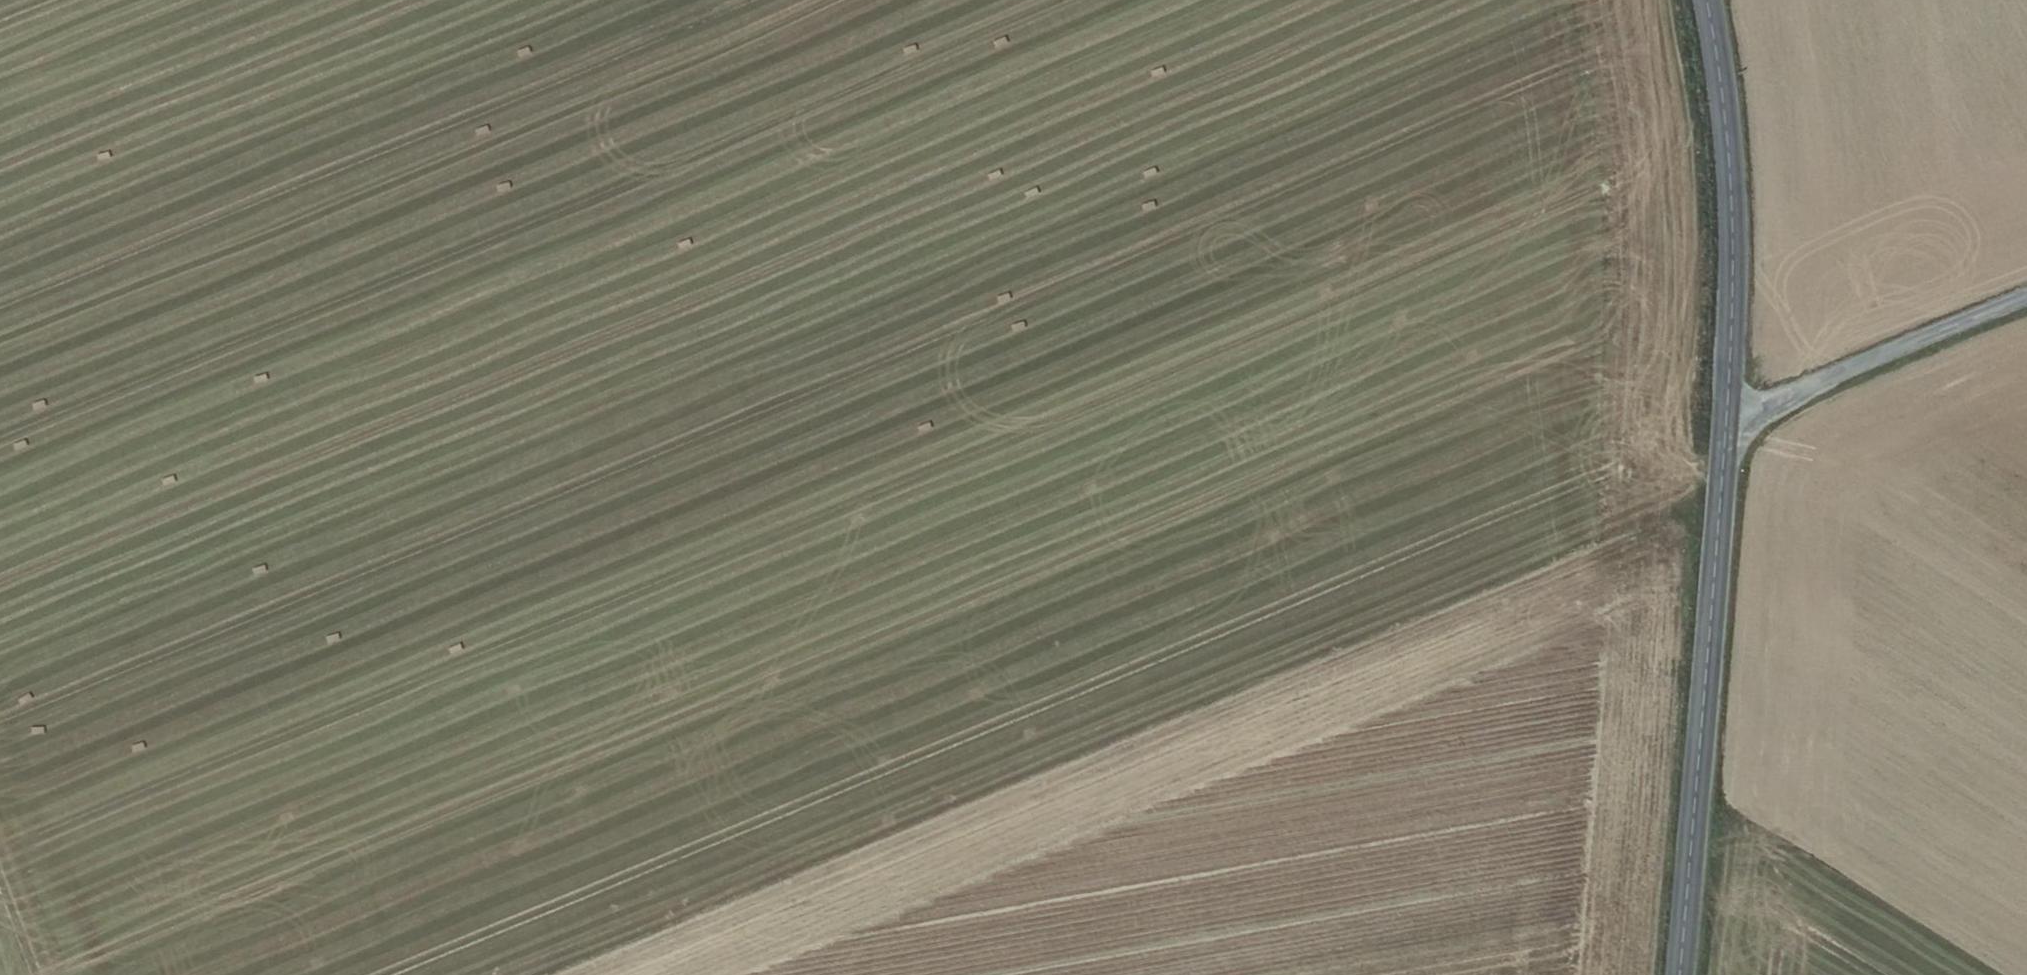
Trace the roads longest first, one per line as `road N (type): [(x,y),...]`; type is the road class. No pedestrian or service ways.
road 1 (tertiary): [(1724,417),(1679,974)]
road 2 (tertiary): [(1703,0),(1731,185),(1724,417)]
road 3 (unclassified): [(1724,417),(2026,294)]

